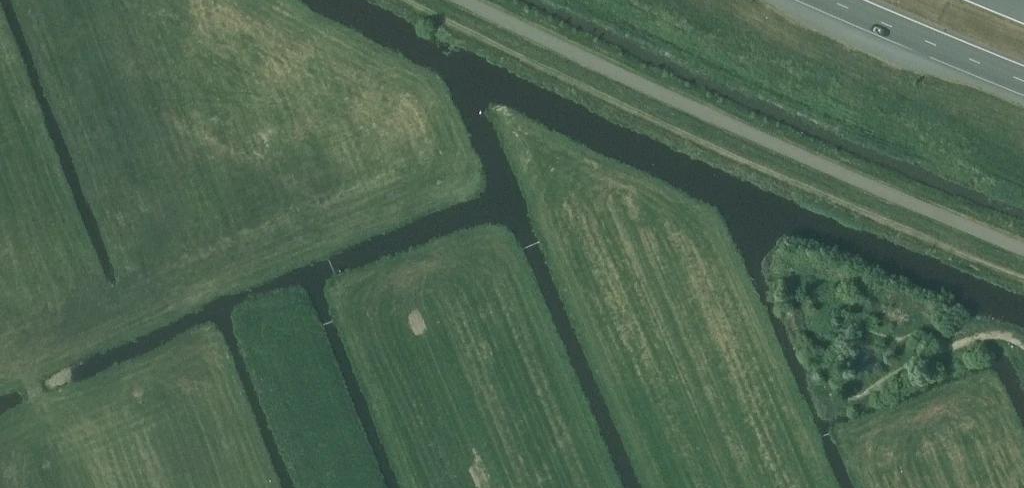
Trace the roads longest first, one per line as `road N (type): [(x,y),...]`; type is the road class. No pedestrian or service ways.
road 1 (trunk): [(826,0),(1023,78)]

